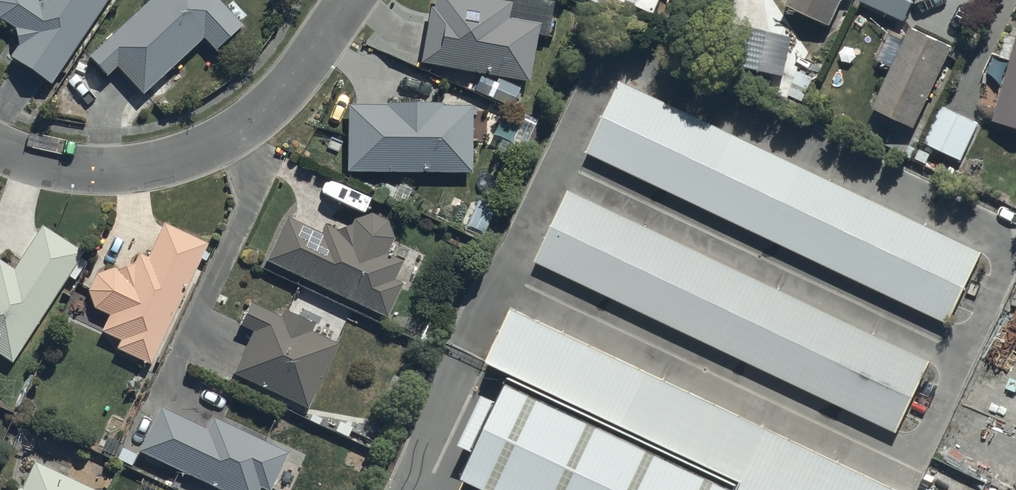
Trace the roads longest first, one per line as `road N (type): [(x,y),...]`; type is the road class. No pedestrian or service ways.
road 1 (residential): [(343,0),(286,82),(213,143),(120,168),(0,143)]

